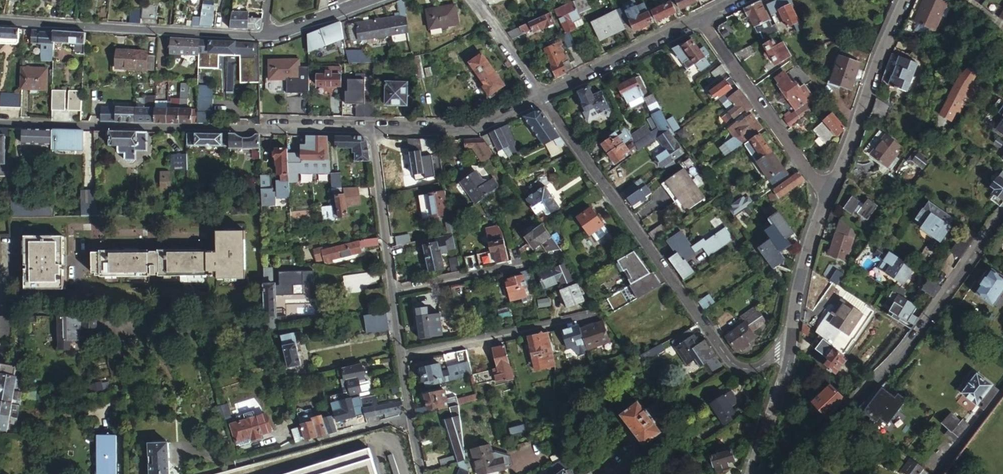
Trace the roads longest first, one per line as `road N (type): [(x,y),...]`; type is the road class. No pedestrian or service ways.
road 1 (residential): [(540,96),(733,364),(759,367),(791,343)]
road 2 (residential): [(0,21),(275,36),(368,0)]
road 3 (residential): [(372,128),(0,124)]
road 4 (residential): [(1002,211),(908,343),(776,473)]
road 5 (residential): [(700,18),(827,193)]
road 6 (residential): [(903,0),(827,193)]
road 7 (residential): [(399,354),(593,315)]
road 8 (residential): [(700,18),(540,96)]
road 9 (residential): [(540,96),(475,130),(372,128)]
road 10 (residential): [(393,300),(562,255)]
road 11 (residential): [(372,128),(393,300)]
road 12 (residential): [(827,193),(801,271),(791,343)]
road 13 (residential): [(791,343),(751,473)]
road 14 (residential): [(399,354),(422,473)]

